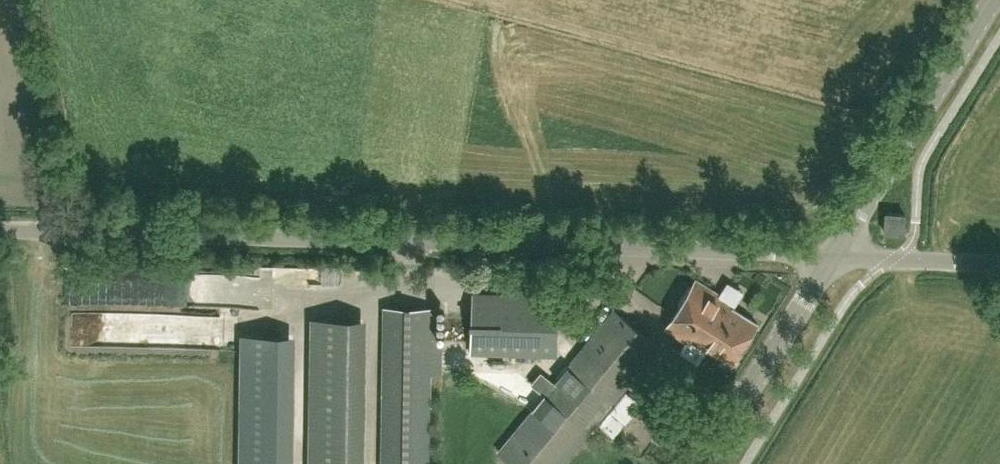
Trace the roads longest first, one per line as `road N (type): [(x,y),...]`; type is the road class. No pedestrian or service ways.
road 1 (unclassified): [(829,260),(0,230)]
road 2 (tertiary): [(829,260),(993,0)]
road 3 (tertiary): [(702,463),(829,260)]
road 4 (unclassified): [(999,265),(829,260)]

